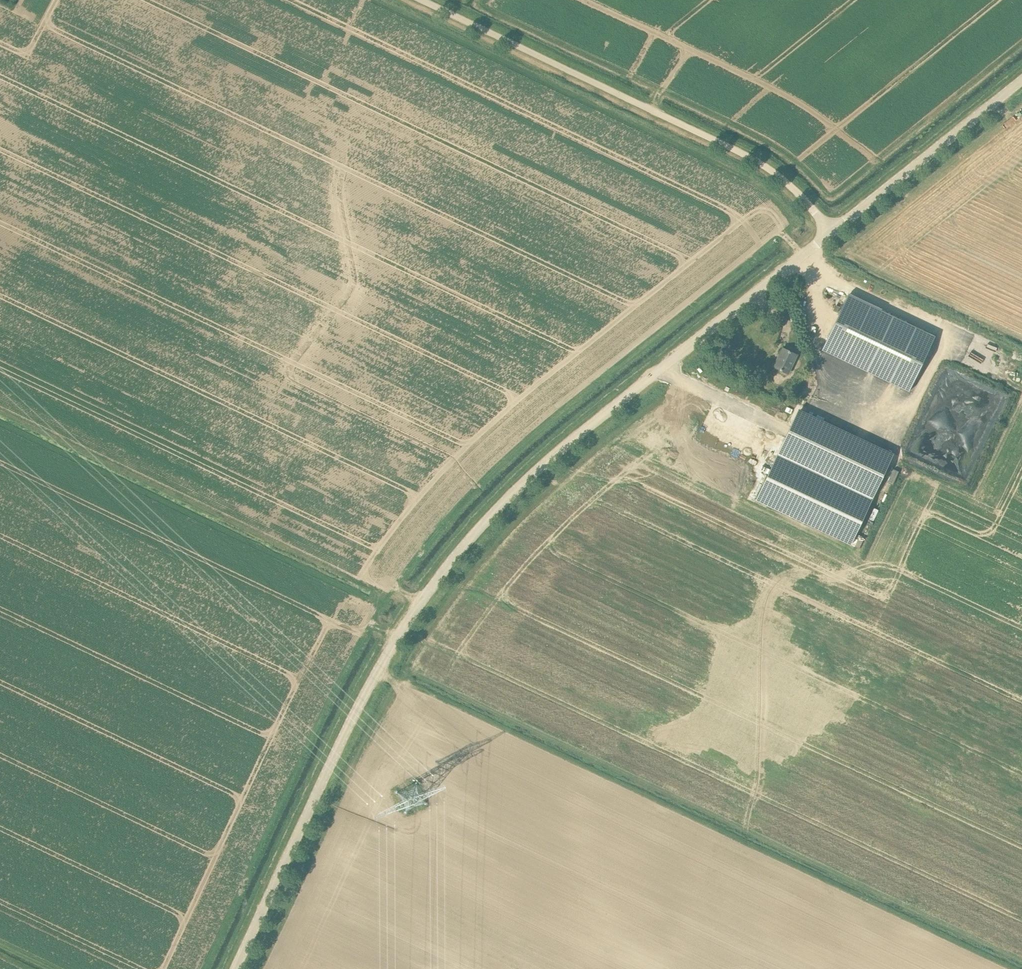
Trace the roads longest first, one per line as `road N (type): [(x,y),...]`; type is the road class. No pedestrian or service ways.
road 1 (unclassified): [(234,968),(315,784),(432,578),(534,477),(834,238)]
road 2 (unclassified): [(834,238),(777,169),(423,0)]
road 3 (unclassified): [(834,238),(1021,88)]

